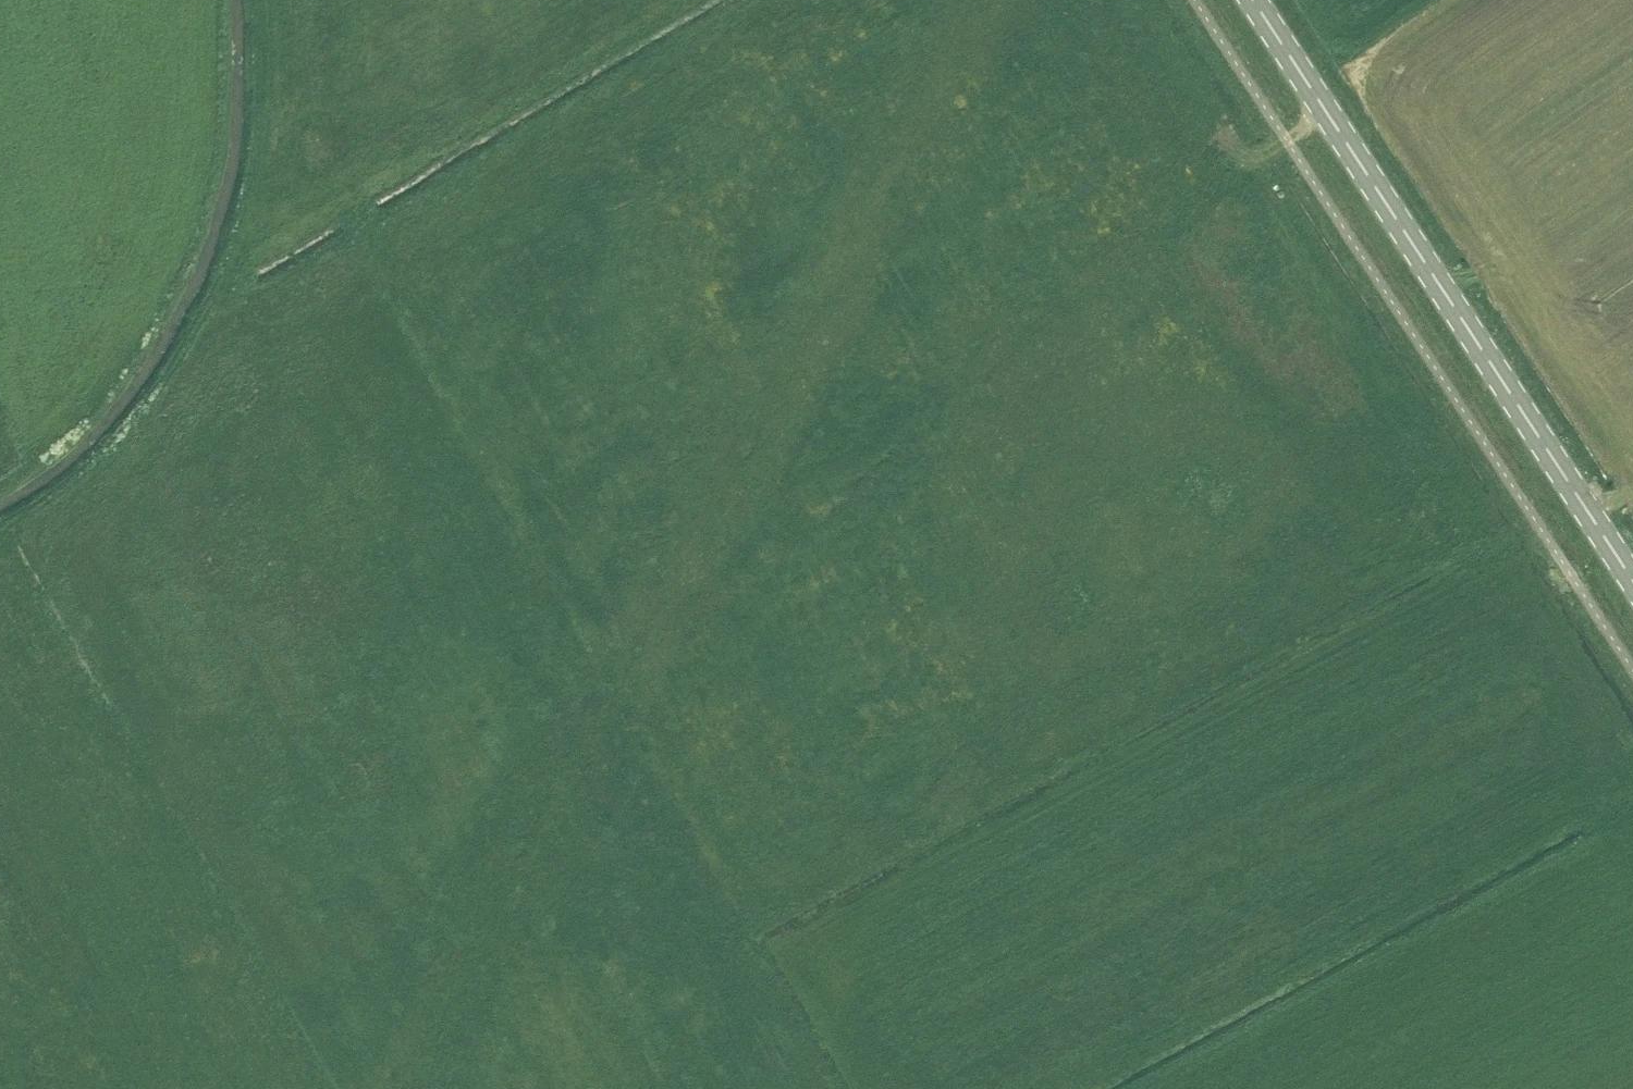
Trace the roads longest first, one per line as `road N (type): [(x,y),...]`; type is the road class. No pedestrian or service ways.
road 1 (primary): [(1632,579),(1255,0)]

